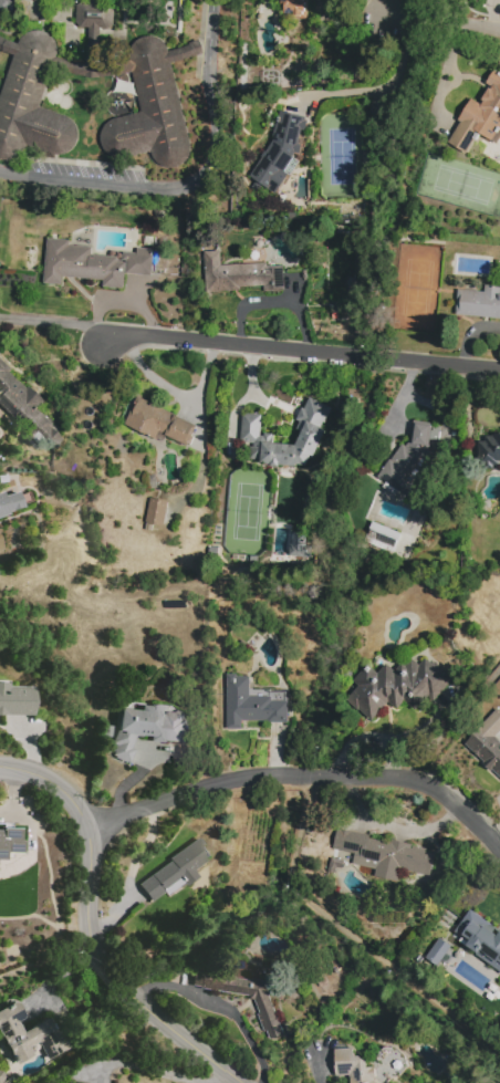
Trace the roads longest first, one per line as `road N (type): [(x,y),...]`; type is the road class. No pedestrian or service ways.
road 1 (residential): [(499,851),(444,792),(410,778),(215,781),(84,820)]
road 2 (residential): [(243,1082),(108,975),(90,928),(84,820),(64,790),(34,772),(0,766)]
road 3 (residential): [(499,369),(153,340),(105,344)]

